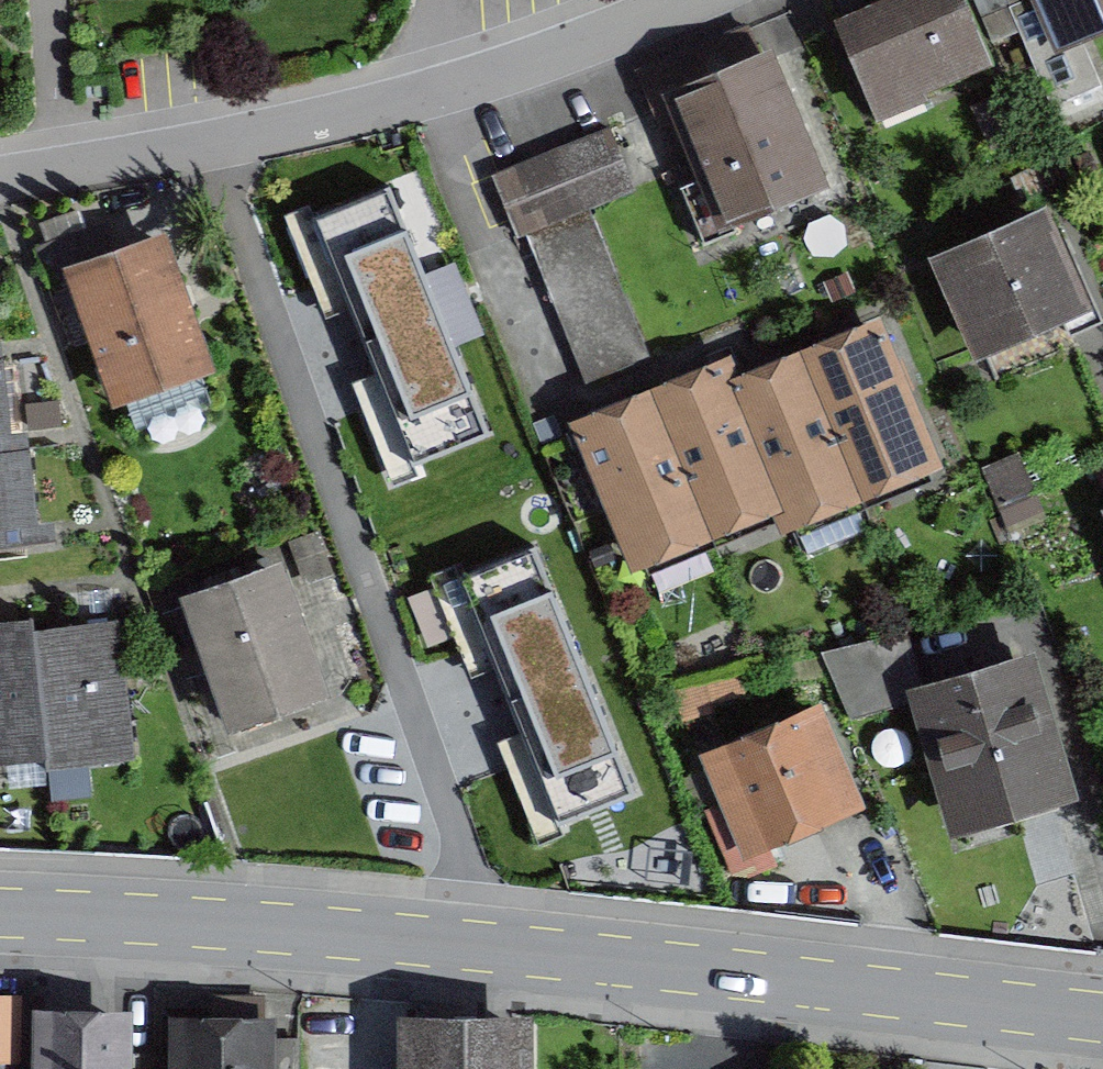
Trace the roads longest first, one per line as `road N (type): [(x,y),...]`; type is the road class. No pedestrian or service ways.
road 1 (tertiary): [(0,914),(416,942),(1102,1017)]
road 2 (residential): [(693,0),(451,90),(201,147),(0,179)]

